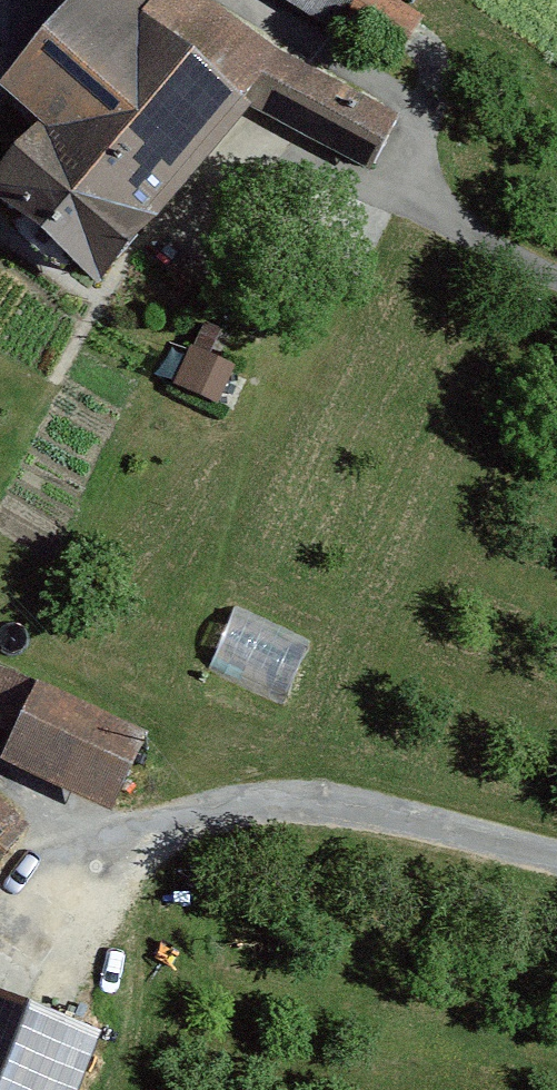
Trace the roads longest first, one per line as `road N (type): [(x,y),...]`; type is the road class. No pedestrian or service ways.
road 1 (track): [(556,856),(272,782),(172,816),(5,948)]
road 2 (track): [(230,0),(416,111),(441,214),(502,250)]
road 3 (track): [(0,776),(112,863)]

